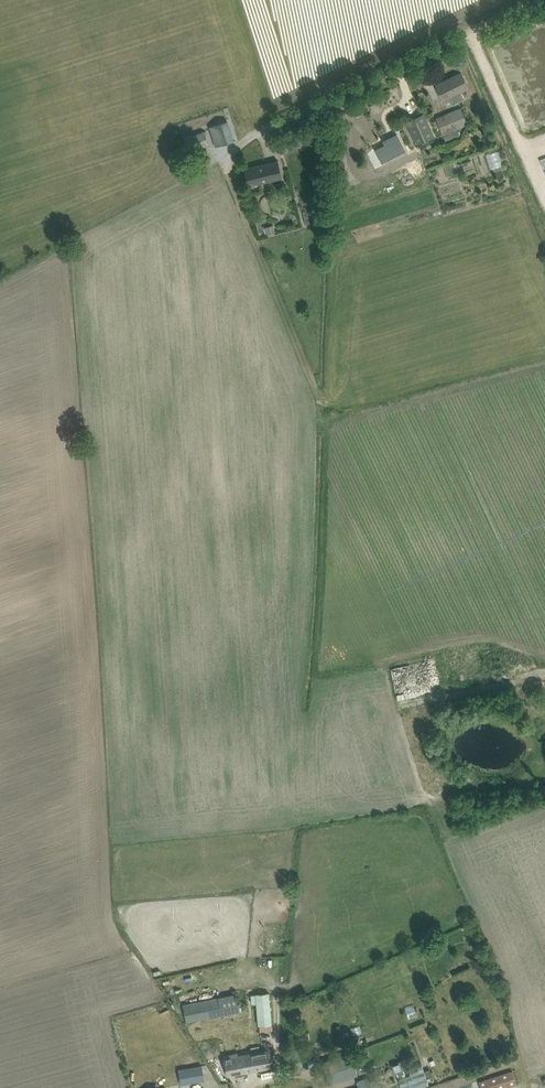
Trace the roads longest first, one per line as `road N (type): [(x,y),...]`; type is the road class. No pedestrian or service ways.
road 1 (unclassified): [(228,173),(240,144),(263,129),(536,0)]

